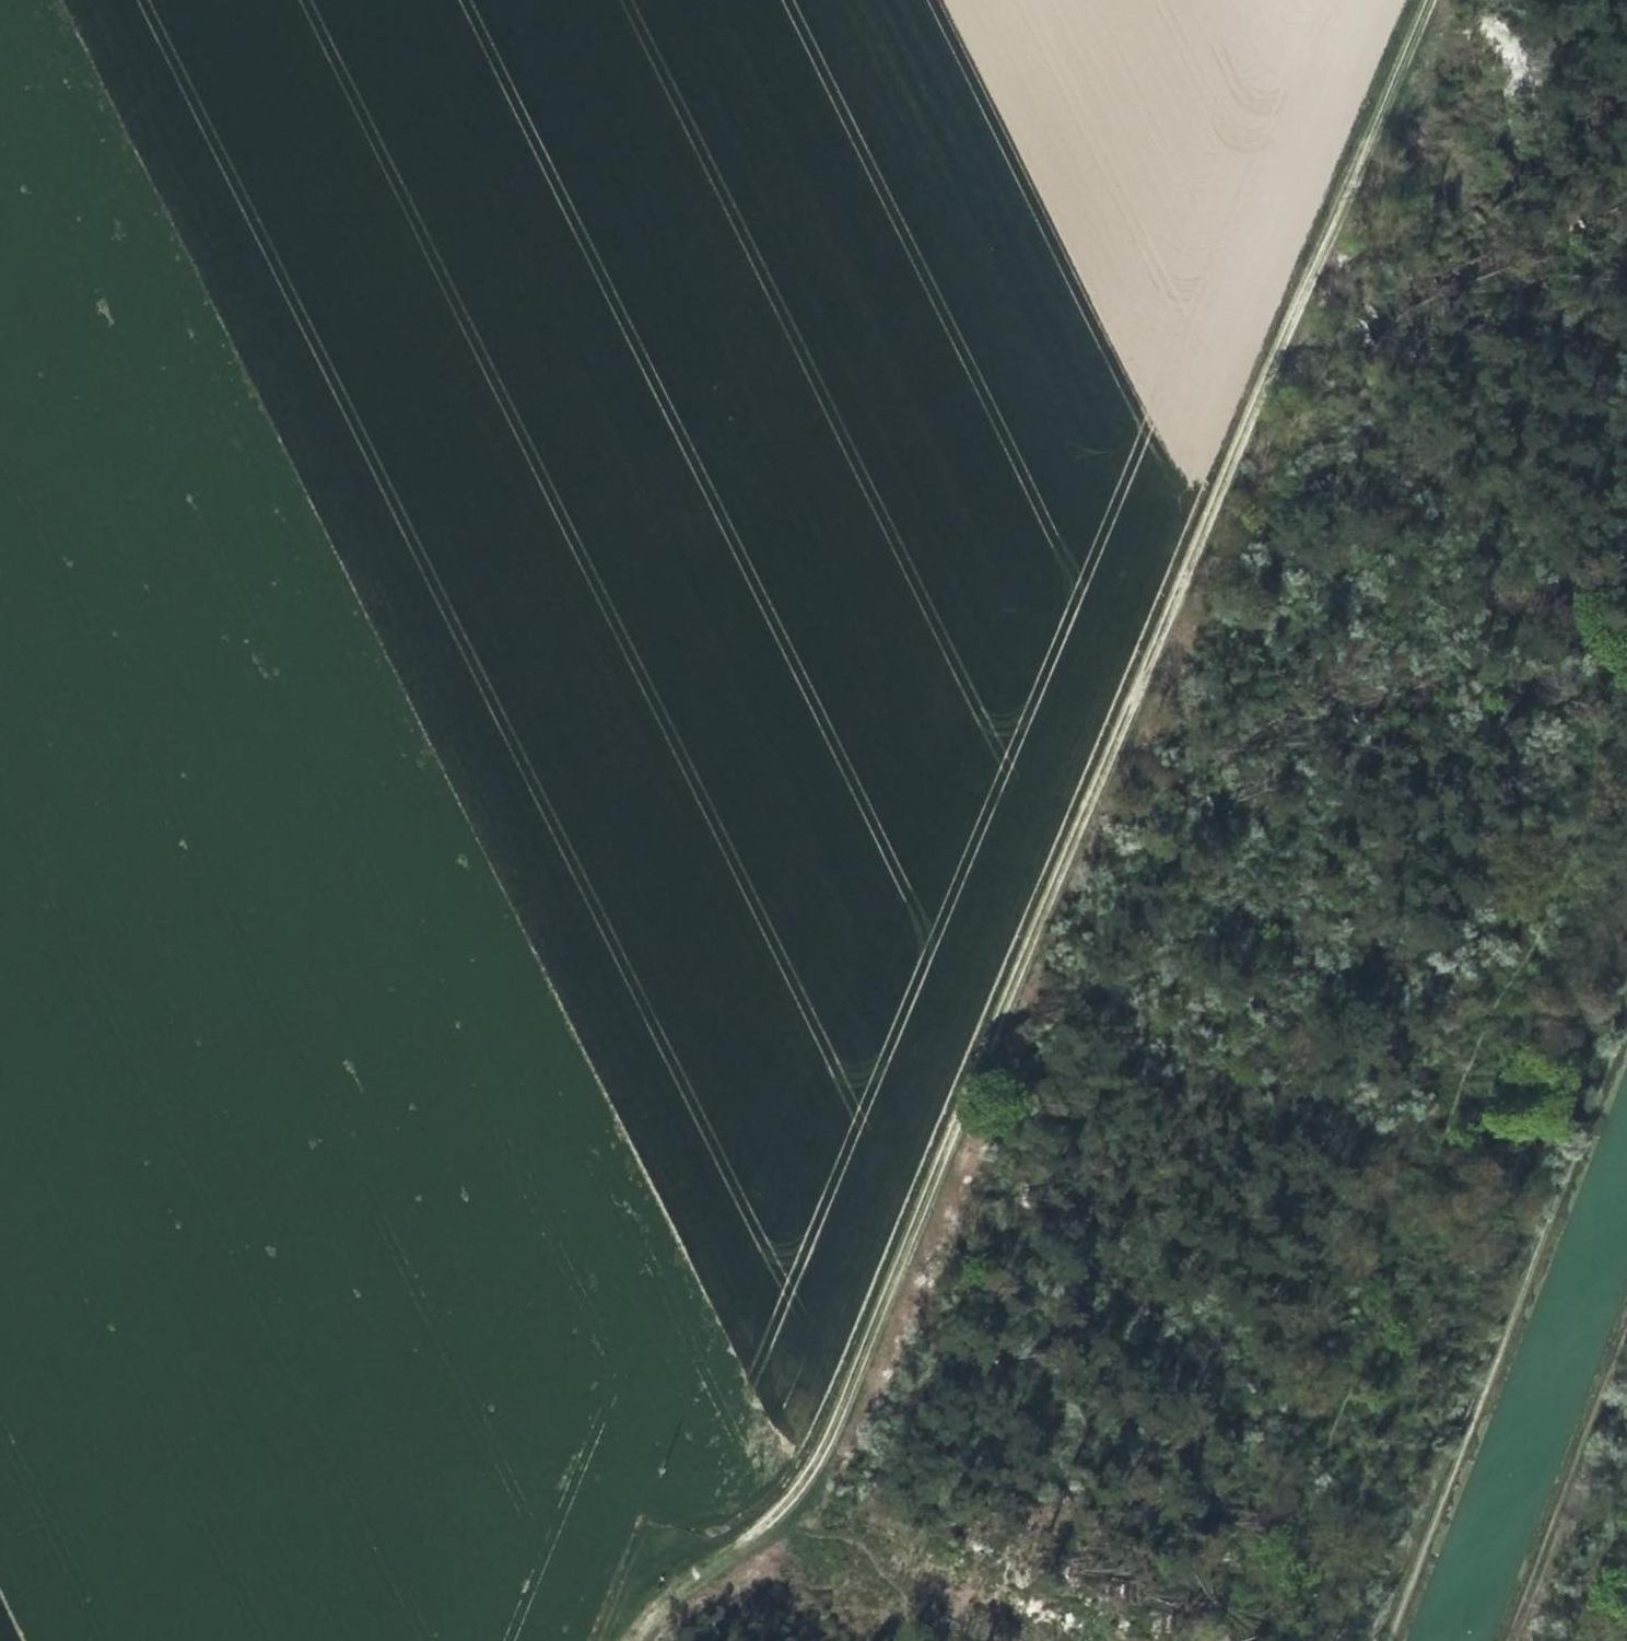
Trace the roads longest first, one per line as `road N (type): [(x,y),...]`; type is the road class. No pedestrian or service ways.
road 1 (track): [(628,1640),(694,1561),(773,1503),(819,1439),(1412,0)]
road 2 (track): [(1626,984),(1373,1640)]

